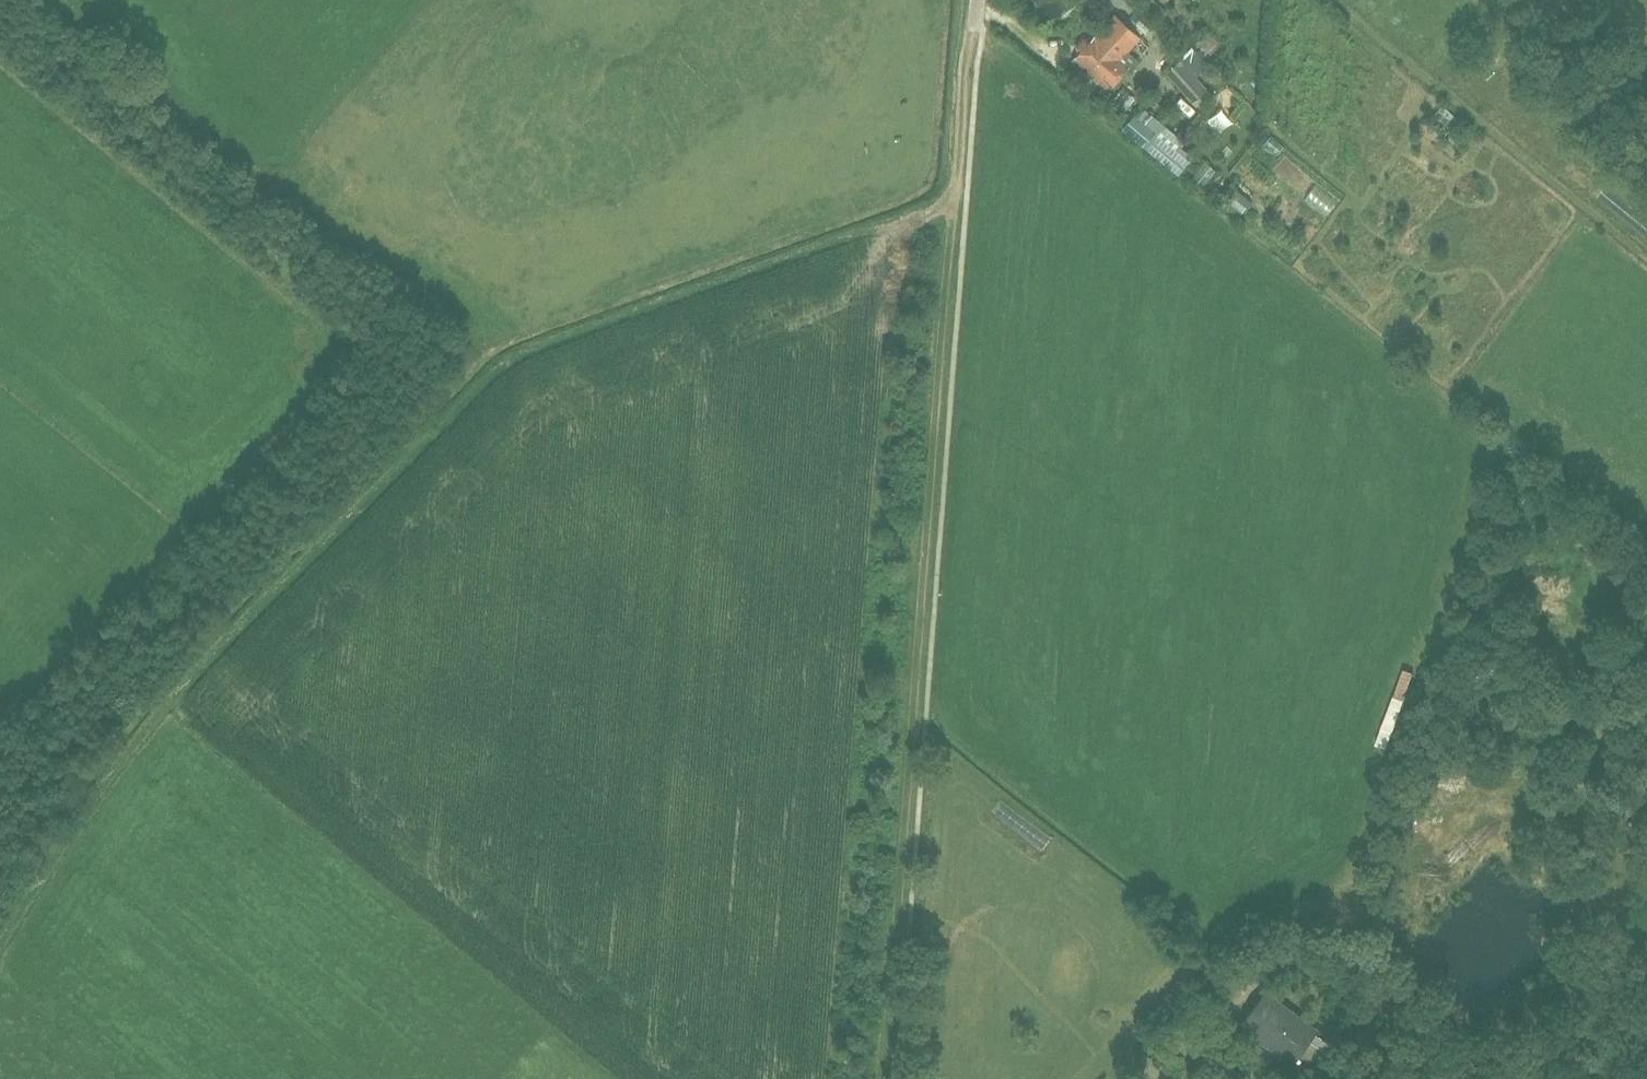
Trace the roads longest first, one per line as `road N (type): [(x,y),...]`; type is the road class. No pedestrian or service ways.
road 1 (track): [(886,1078),(967,55),(977,16)]

